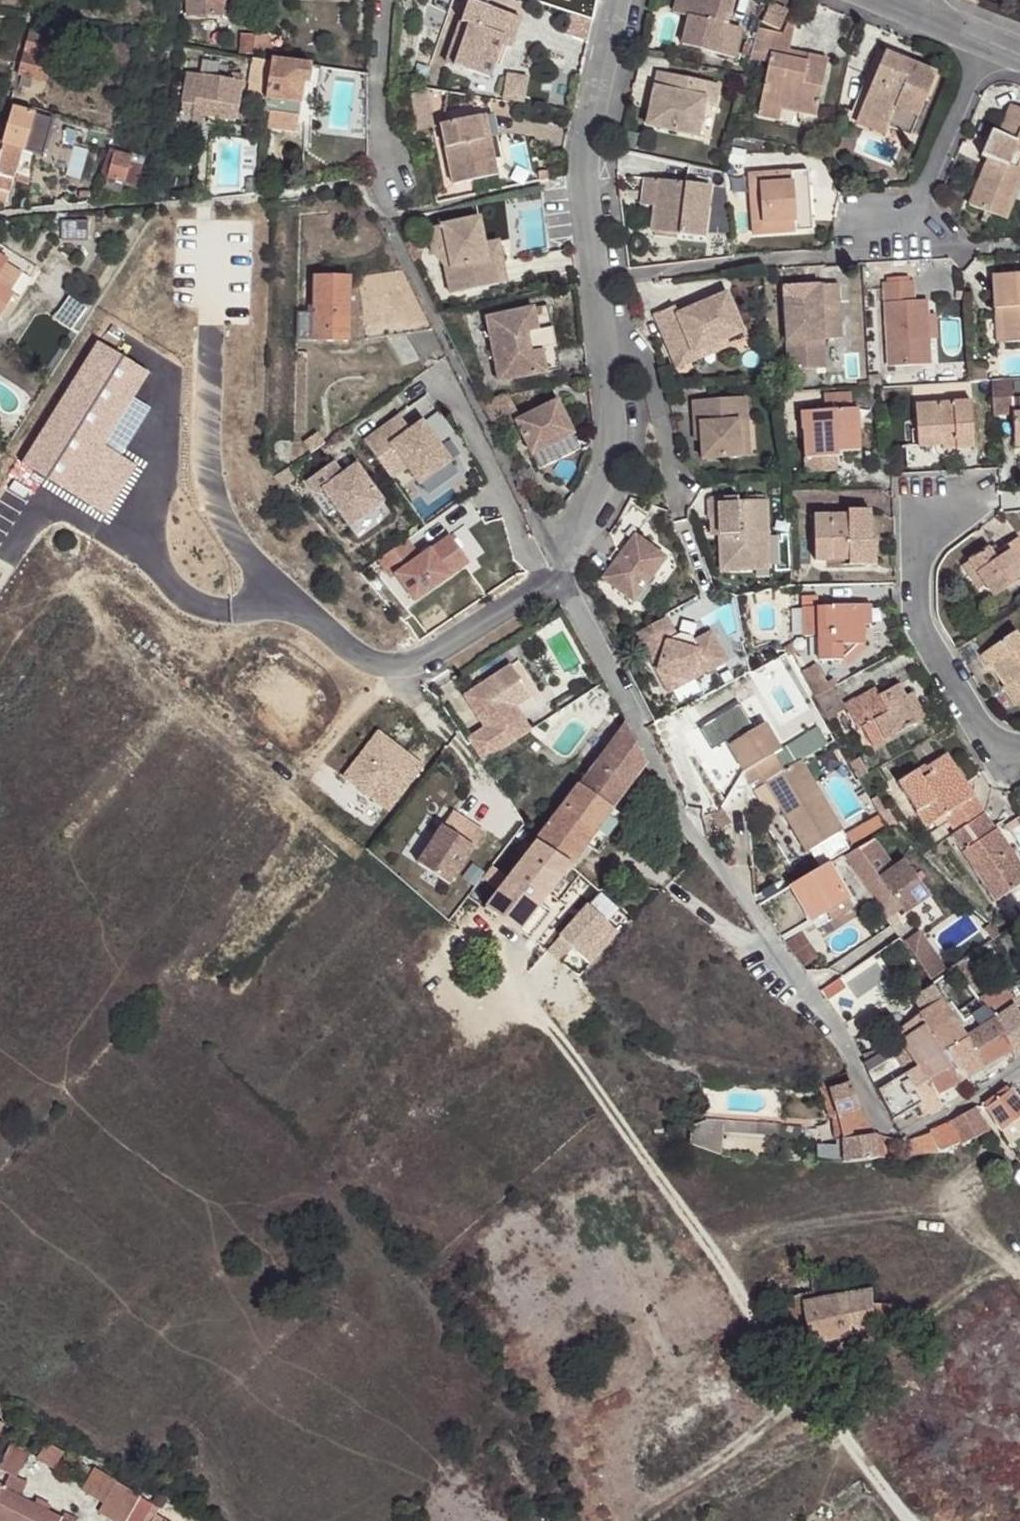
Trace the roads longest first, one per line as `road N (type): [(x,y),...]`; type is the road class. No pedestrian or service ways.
road 1 (residential): [(554,555),(691,818),(884,1127),(929,1126),(1019,1069)]
road 2 (track): [(570,585),(386,686),(351,685),(213,523),(198,477),(215,356),(209,261)]
road 3 (residential): [(554,555),(600,491),(609,450),(597,276),(580,177),(624,0)]
road 4 (residential): [(1019,56),(883,0)]

